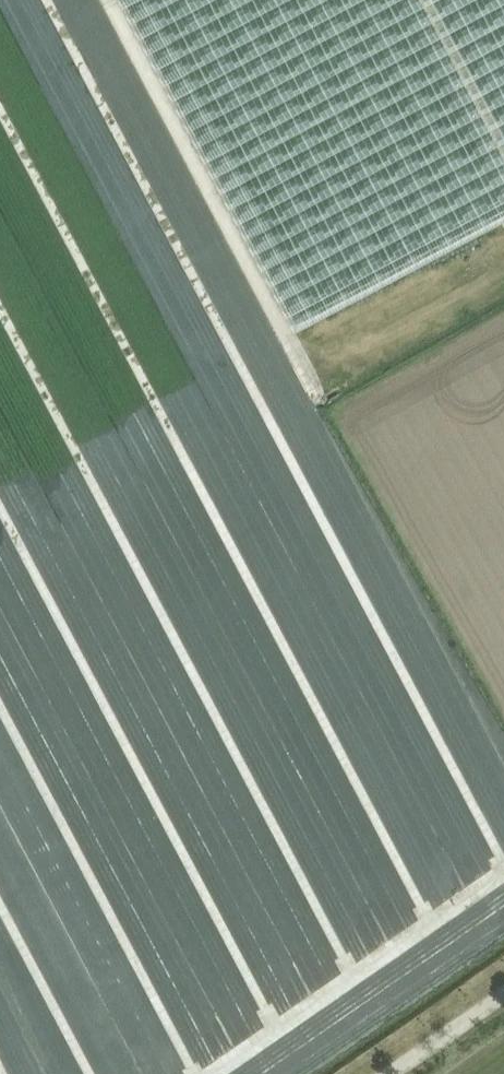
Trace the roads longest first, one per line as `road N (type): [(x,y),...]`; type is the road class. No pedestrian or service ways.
road 1 (track): [(384,1073),(503,991)]

